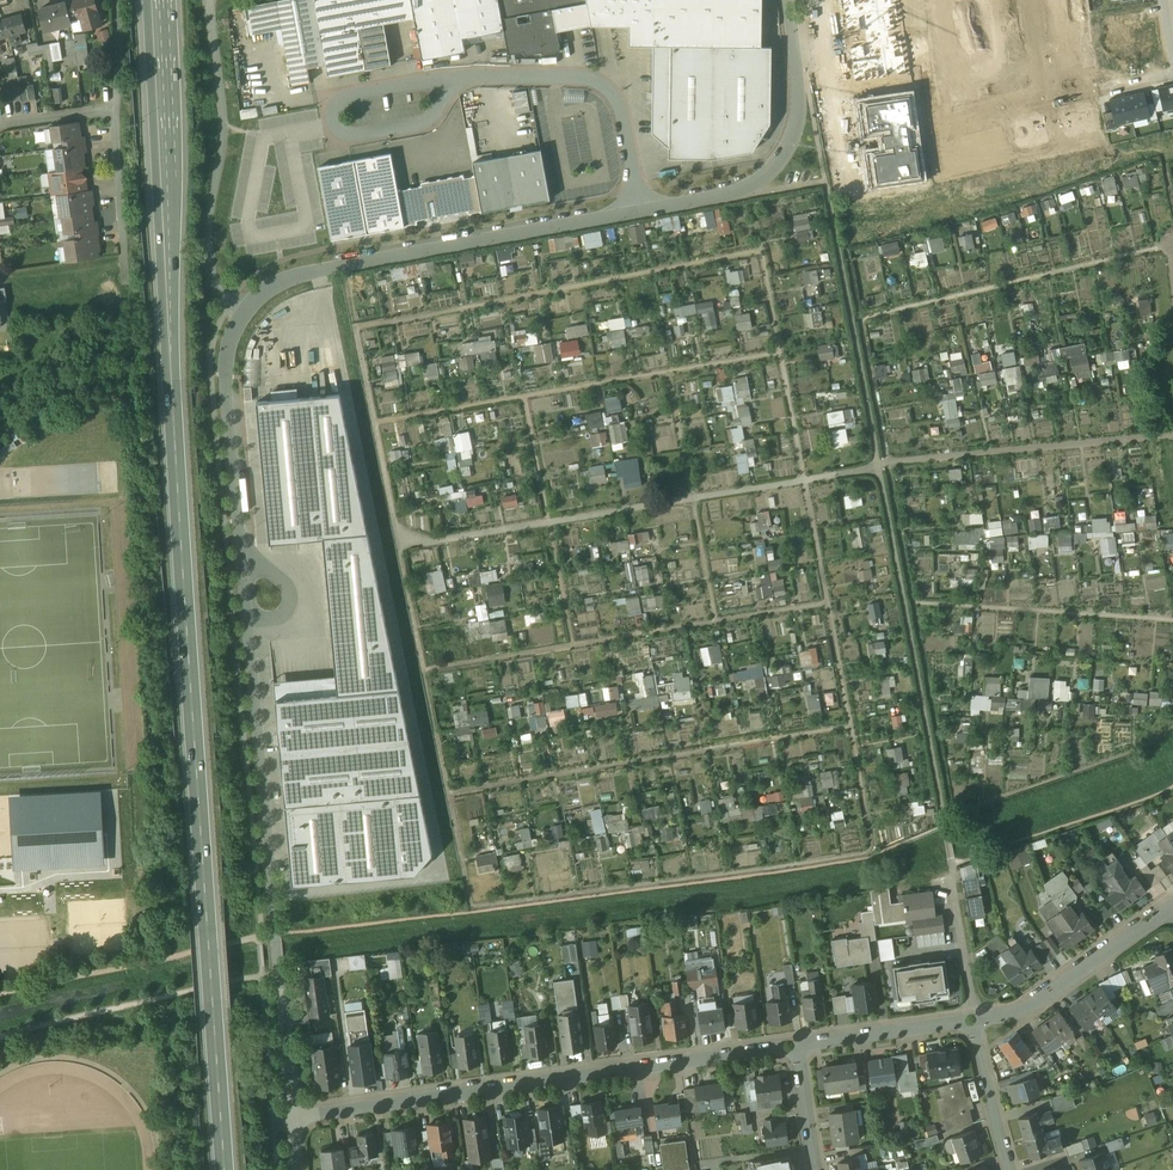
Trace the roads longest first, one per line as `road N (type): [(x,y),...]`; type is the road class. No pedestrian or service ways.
road 1 (primary): [(157,0),(225,1169)]
road 2 (residential): [(242,547),(227,347),(244,312),(268,288),(318,269),(641,209)]
road 3 (residential): [(293,1117),(798,1044)]
road 4 (residential): [(293,1117),(248,609)]
road 5 (residential): [(641,209),(728,194),(755,181),(792,140),(800,85),(789,0)]
road 6 (residential): [(641,209),(621,111),(603,86),(578,77),(462,77)]
road 7 (residential): [(462,77),(351,96),(339,102),(335,120),(358,135),(422,123),(439,108)]
road 8 (residential): [(979,1019),(1033,1003),(1172,902)]
road 9 (residential): [(1033,103),(934,118),(921,100),(908,0)]
road 10 (residential): [(798,1044),(971,1021)]
road 11 (residential): [(119,106),(124,280)]
road 12 (residential): [(971,1021),(1012,1169)]
road 13 (residential): [(955,871),(979,1019)]
road 14 (residential): [(1172,73),(1033,103)]
road 15 (residential): [(242,547),(290,594),(279,618),(258,618),(248,609)]
road 16 (residential): [(798,1044),(818,1169)]

